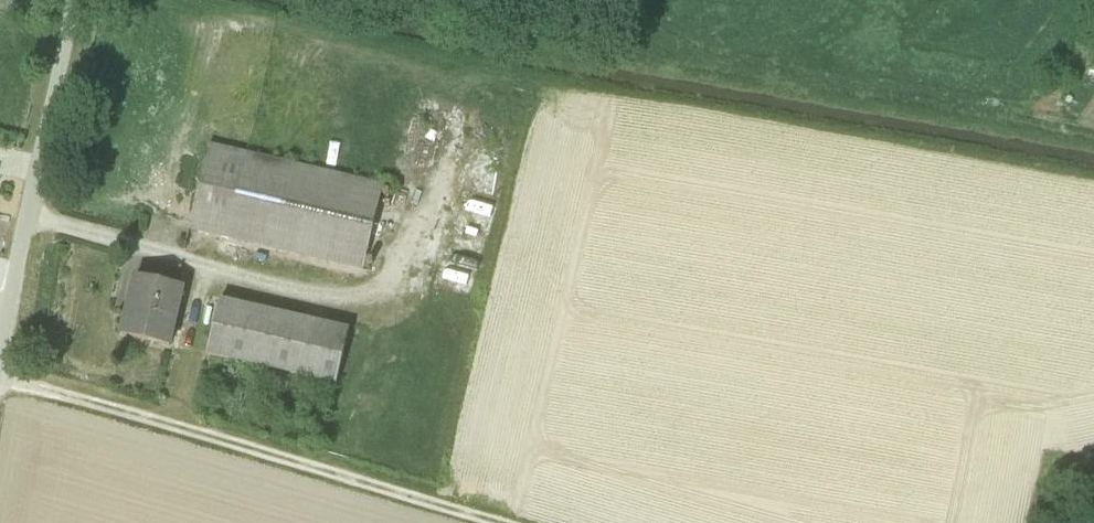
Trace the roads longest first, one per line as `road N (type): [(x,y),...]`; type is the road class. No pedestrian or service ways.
road 1 (track): [(525,522),(0,372)]
road 2 (unclassified): [(77,0),(0,371)]

